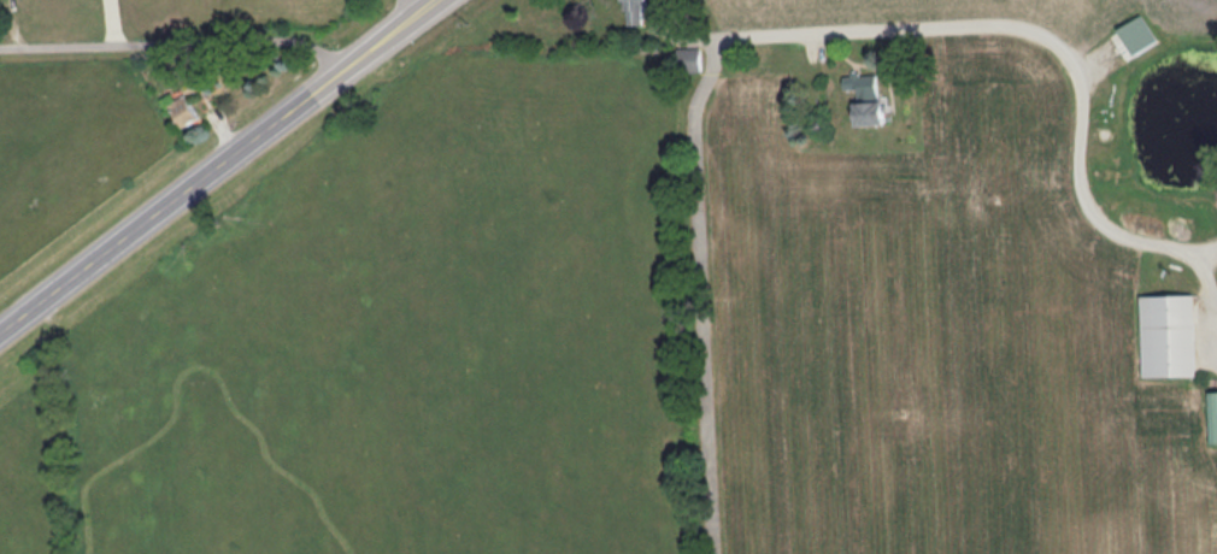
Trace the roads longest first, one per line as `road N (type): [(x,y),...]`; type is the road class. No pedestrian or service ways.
road 1 (secondary): [(0,333),(343,71)]
road 2 (residential): [(0,49),(295,42),(343,71)]

